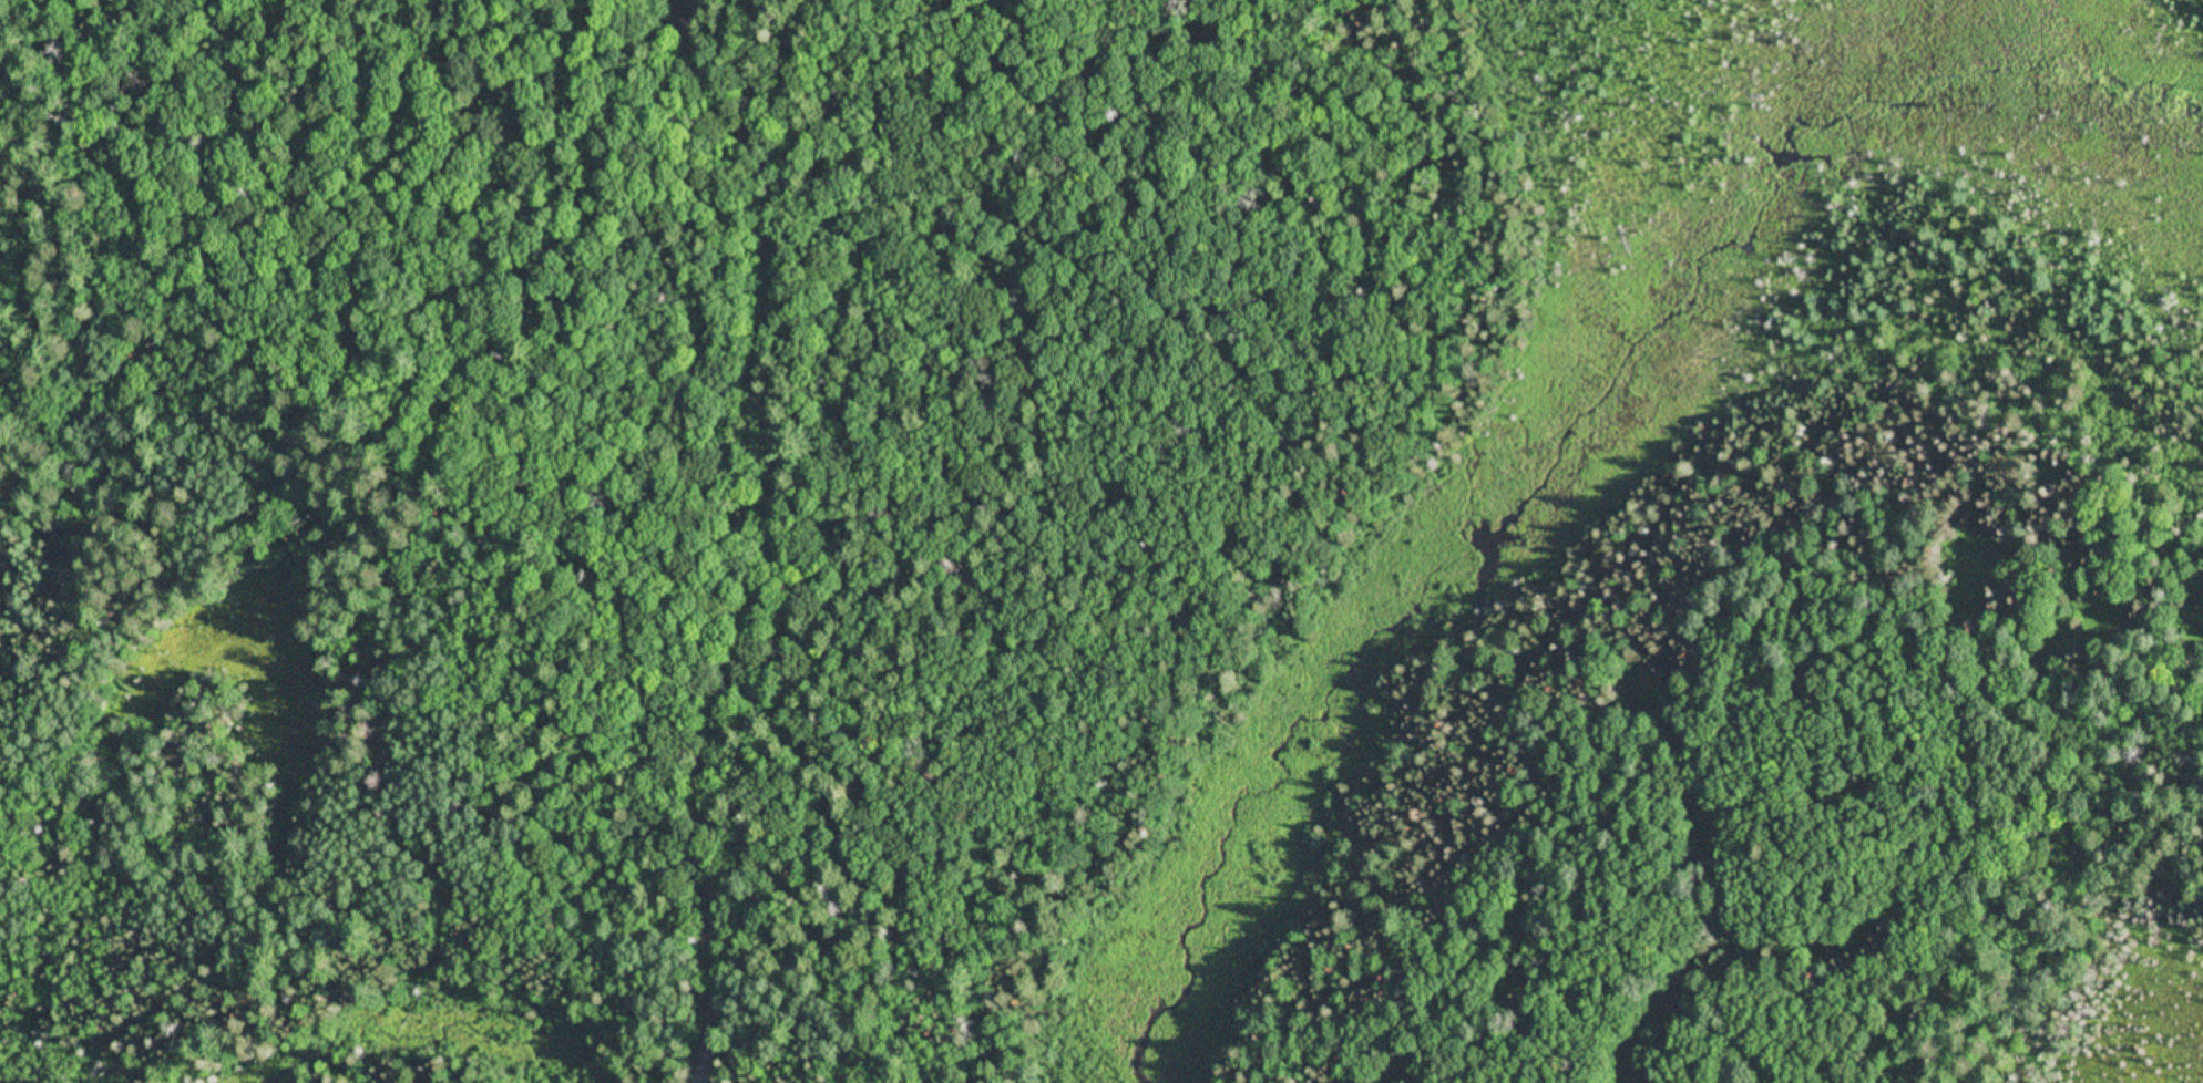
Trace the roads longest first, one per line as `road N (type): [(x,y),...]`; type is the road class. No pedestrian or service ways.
road 1 (residential): [(700,1082),(717,1029),(713,786),(782,561),(766,390),(777,262),(687,0)]

